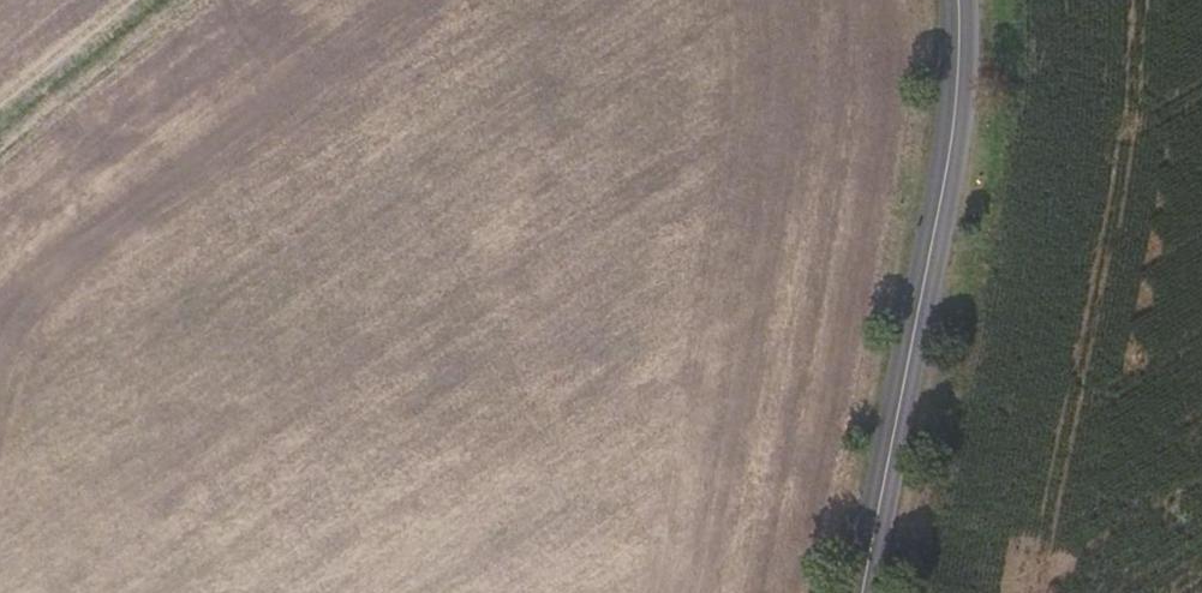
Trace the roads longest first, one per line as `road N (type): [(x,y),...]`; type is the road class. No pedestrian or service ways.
road 1 (tertiary): [(862,592),(954,124),(957,0)]

